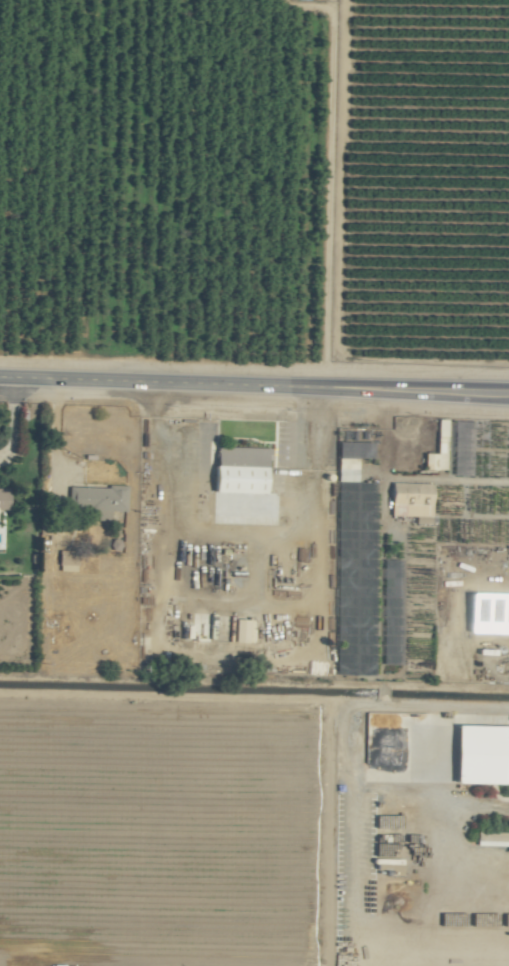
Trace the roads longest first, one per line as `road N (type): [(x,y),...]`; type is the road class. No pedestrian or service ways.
road 1 (primary): [(508,391),(0,375)]

